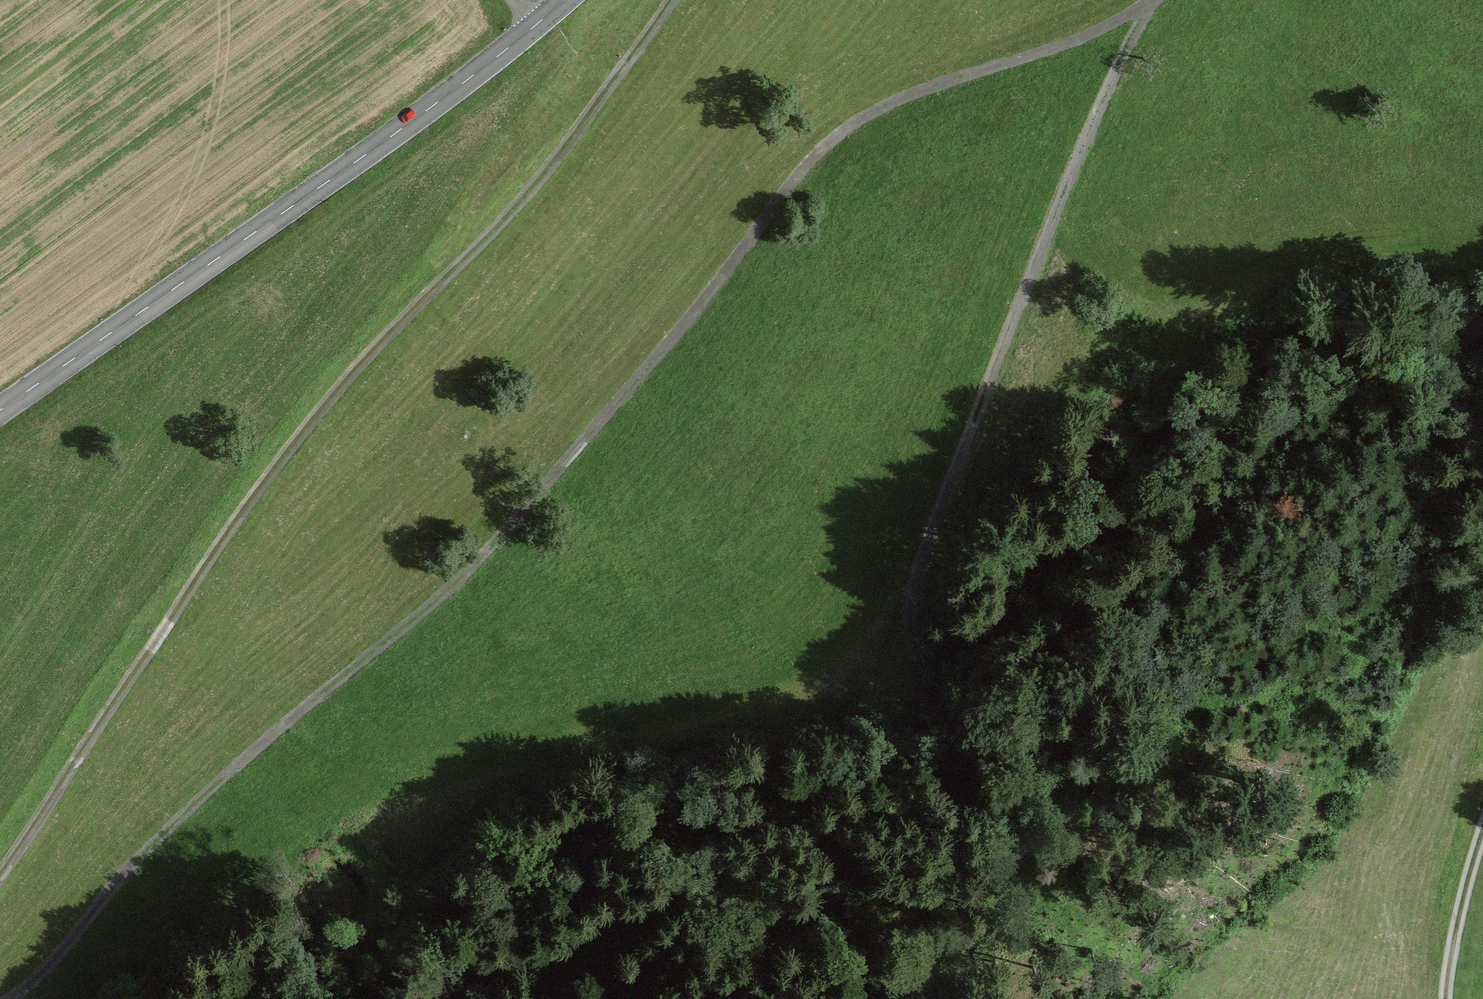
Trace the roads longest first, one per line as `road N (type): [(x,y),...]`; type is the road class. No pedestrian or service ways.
road 1 (track): [(9,998),(49,966),(138,857),(488,551),(826,145),(895,101),(1092,34),(1150,0)]
road 2 (track): [(986,998),(995,908),(1059,784),(1059,762),(1043,736),(1017,721),(990,716),(946,731),(931,717),(913,649),(914,590),(1061,203),(1149,1)]
road 3 (track): [(0,878),(222,539),(313,420),(518,203),(671,0)]
road 4 (secondary): [(0,412),(399,136),(564,0)]
road 5 (track): [(1005,879),(905,915),(874,946),(843,998)]
road 6 (track): [(1446,998),(1482,830)]

